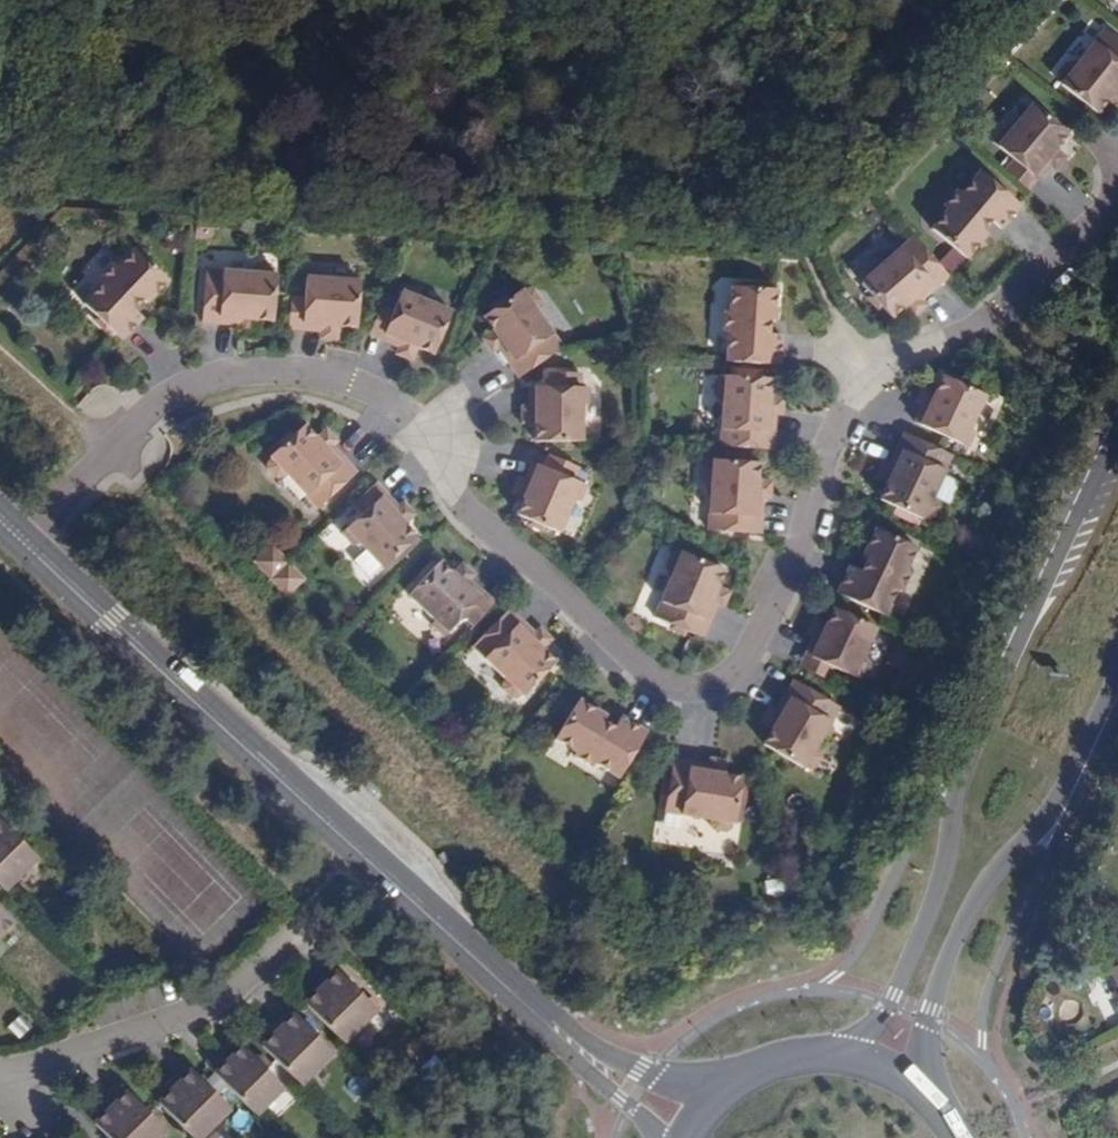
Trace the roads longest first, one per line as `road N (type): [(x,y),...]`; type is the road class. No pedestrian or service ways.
road 1 (residential): [(30,547),(136,424),(173,395),(236,378),(306,377),(391,413),(431,452),(466,512),(630,674),(707,688),(757,660),(861,363),(969,327),(1117,186)]
road 2 (secondary): [(565,1045),(30,547)]
road 3 (secondary): [(1117,434),(969,752),(946,871),(897,993),(873,1024),(834,1053)]
road 4 (secondary): [(927,1094),(927,1021),(962,924),(1066,787),(1117,674)]
road 5 (residential): [(0,1078),(214,1008),(285,949)]
road 6 (secondary): [(726,1084),(637,1072),(565,1045)]
road 7 (secondary): [(565,1045),(656,1137)]

